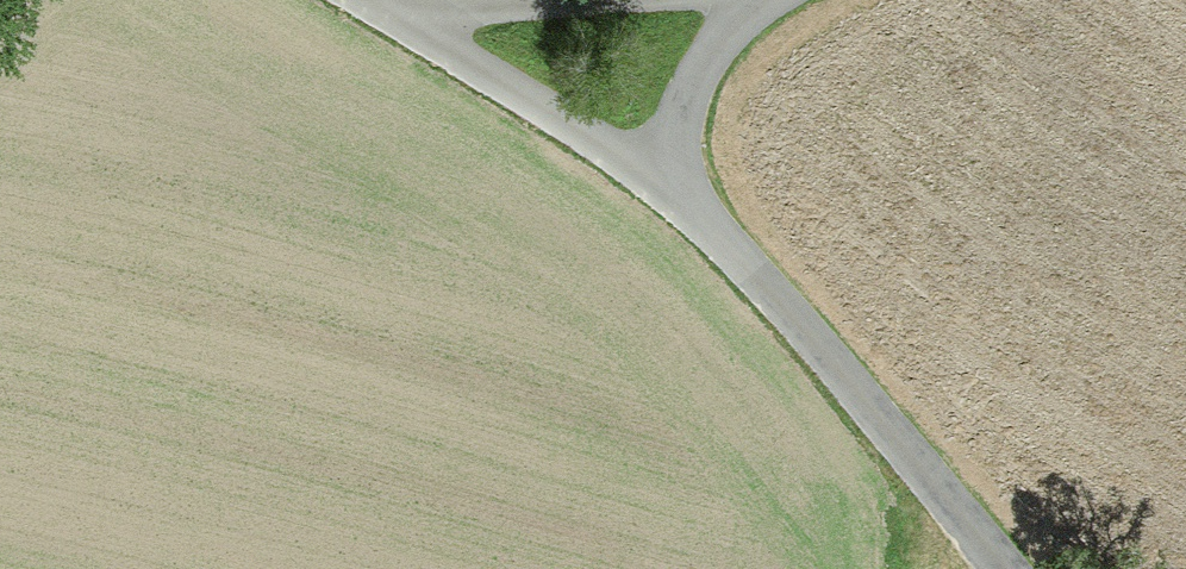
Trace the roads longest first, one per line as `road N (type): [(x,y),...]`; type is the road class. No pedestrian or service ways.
road 1 (track): [(996,568),(788,321),(670,198),(358,0)]
road 2 (track): [(738,0),(674,115),(670,198)]
road 3 (track): [(385,0),(452,14),(591,0)]

